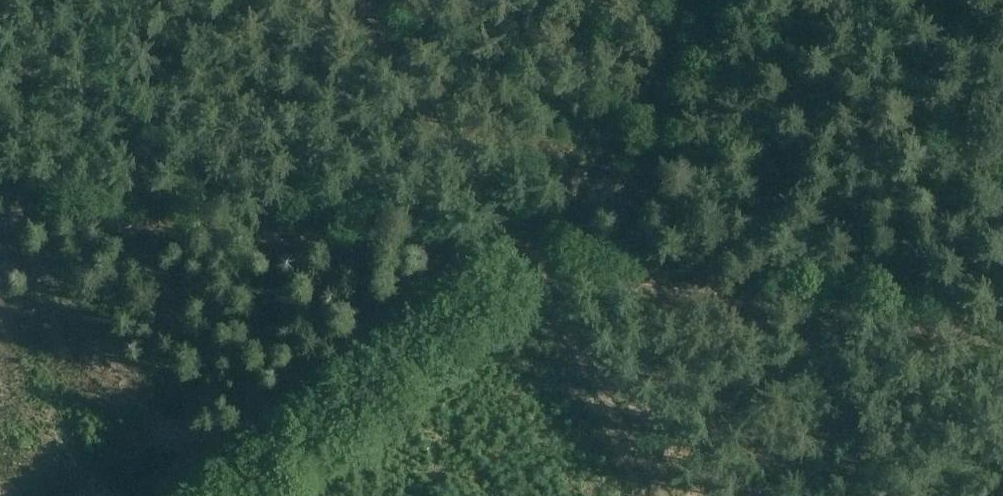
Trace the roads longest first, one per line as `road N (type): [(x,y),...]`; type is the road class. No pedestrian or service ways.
road 1 (track): [(0,225),(382,234),(561,271),(1002,332)]
road 2 (track): [(683,0),(513,283),(249,495)]
road 3 (track): [(661,495),(391,0)]

